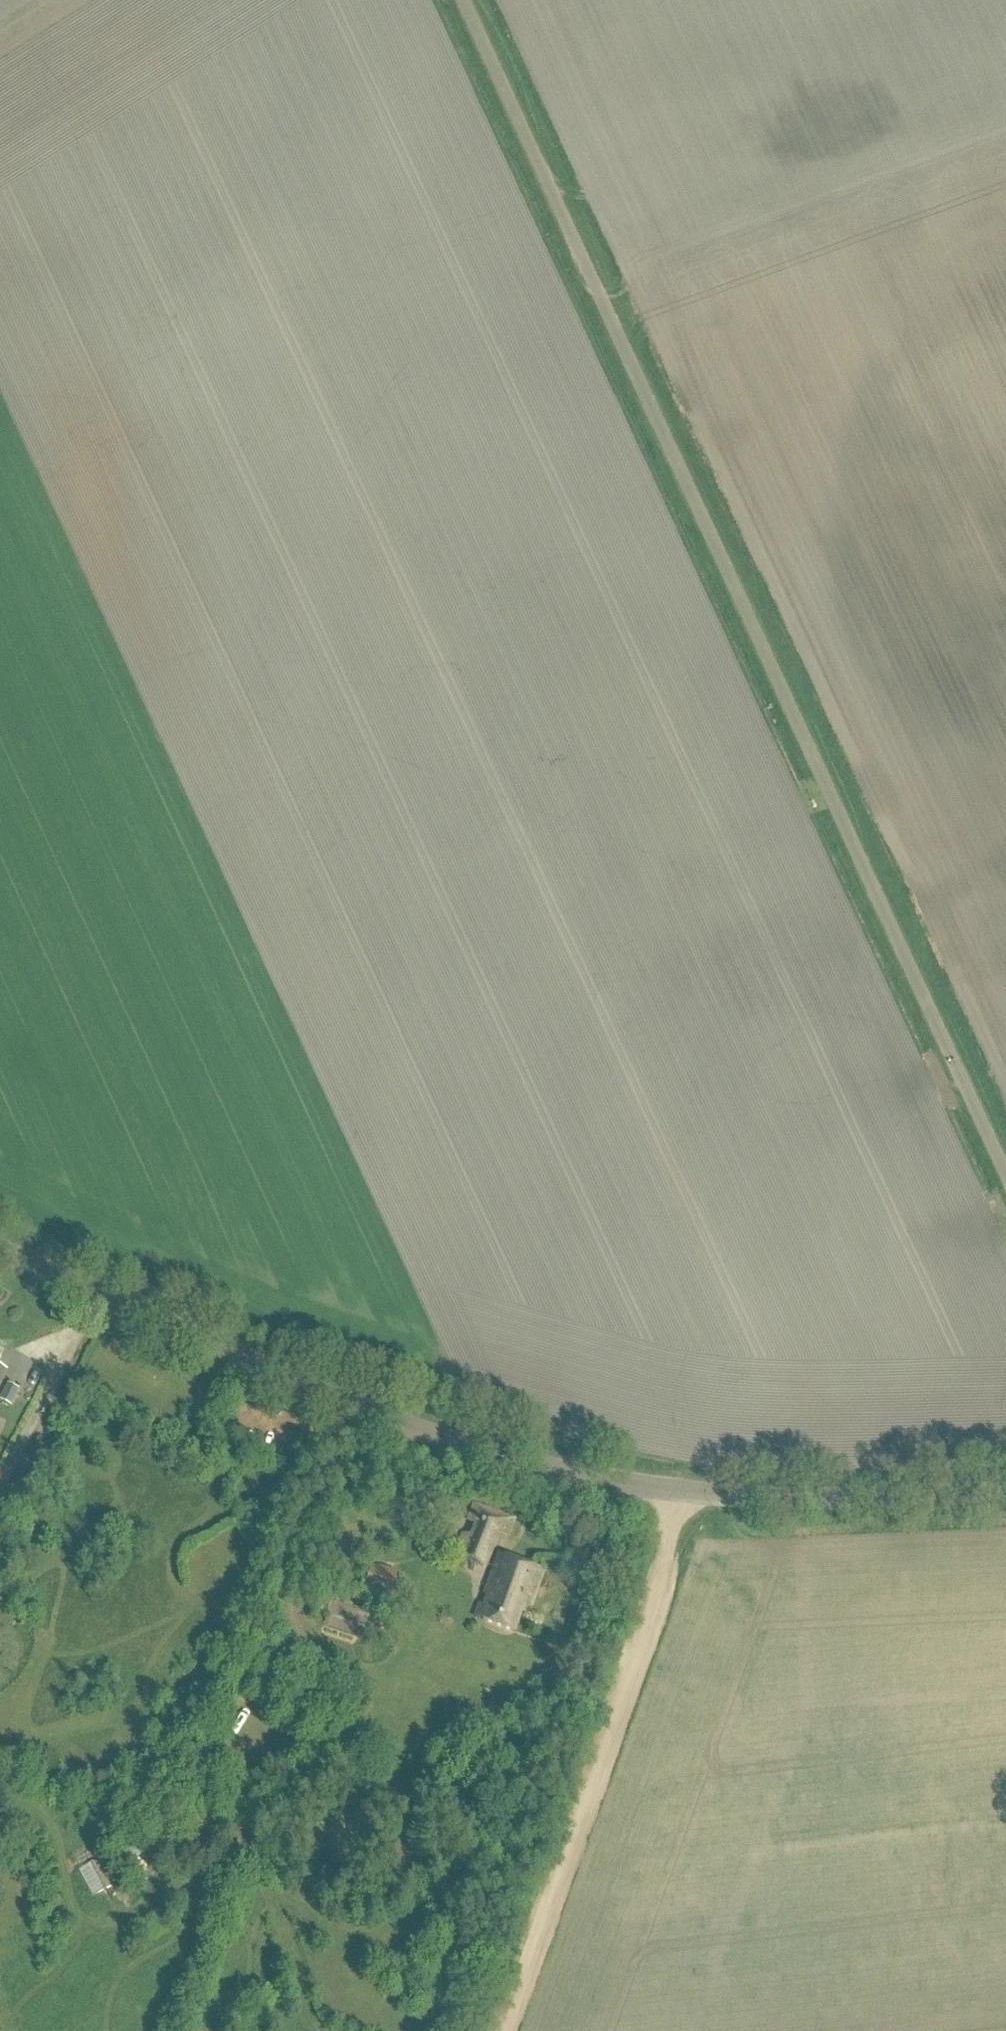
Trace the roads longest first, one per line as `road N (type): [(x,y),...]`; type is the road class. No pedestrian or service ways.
road 1 (unclassified): [(1005,1178),(459,0)]
road 2 (tertiary): [(1005,1489),(761,1497),(670,1492),(540,1466),(418,1429),(0,1247)]
road 3 (track): [(497,2030),(665,1557),(670,1492)]

